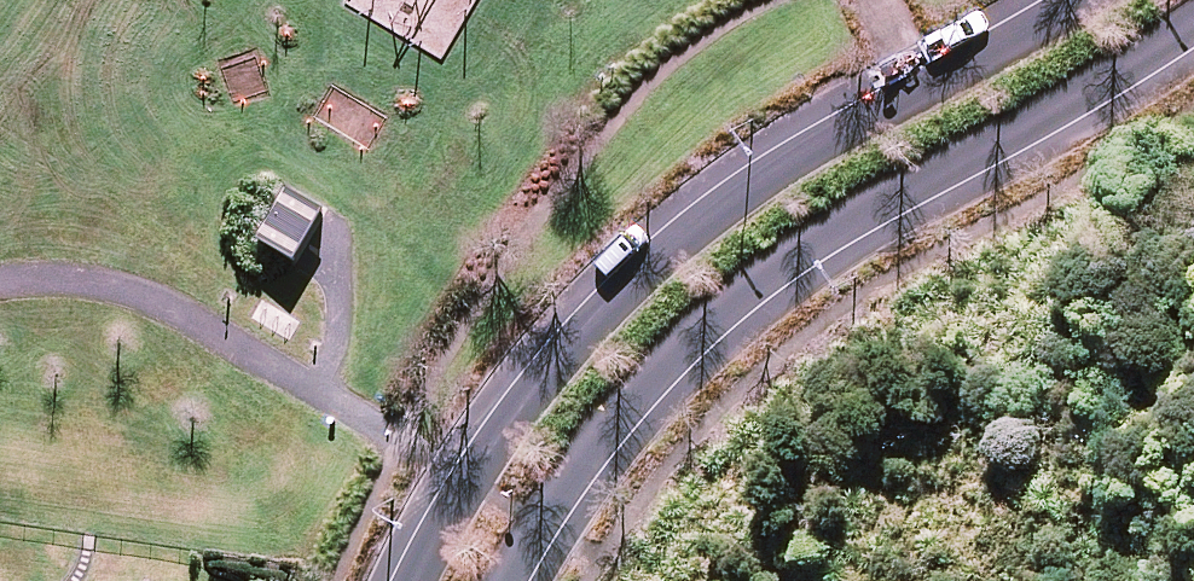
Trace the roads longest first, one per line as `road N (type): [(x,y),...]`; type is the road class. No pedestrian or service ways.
road 1 (tertiary): [(414,580),(467,479),(525,396),(586,324),(685,234),(787,164),(1080,0)]
road 2 (tertiary): [(1193,20),(895,191),(760,282),(621,409),(506,580)]

